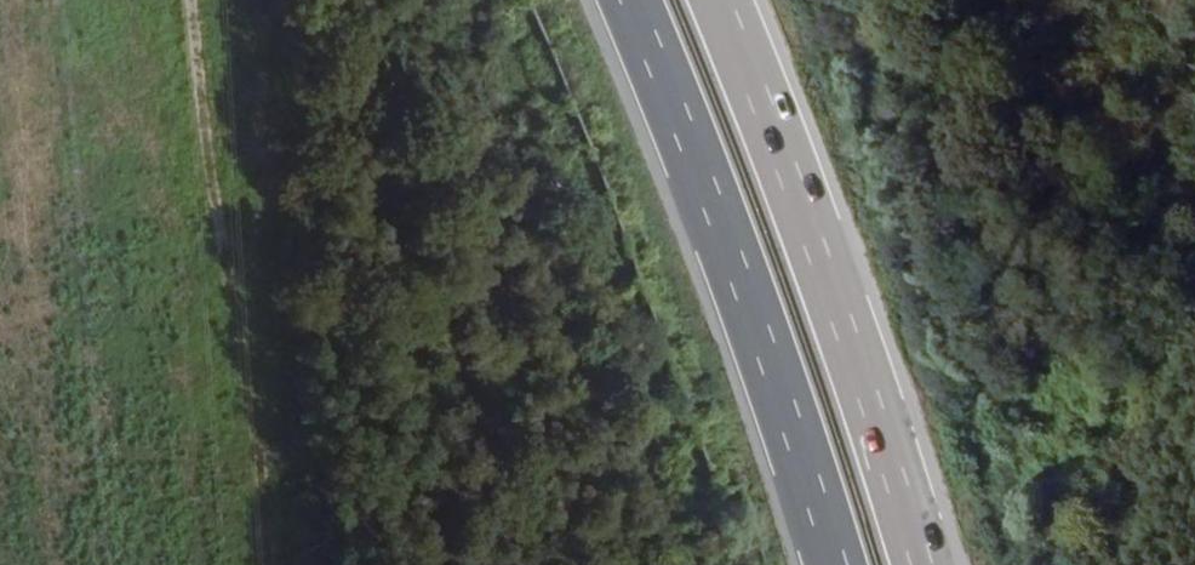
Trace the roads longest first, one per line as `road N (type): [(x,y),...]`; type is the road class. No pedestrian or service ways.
road 1 (motorway): [(630,0),(769,340),(835,564)]
road 2 (motorway): [(921,564),(876,418),(715,0)]
road 3 (track): [(264,564),(207,0)]

